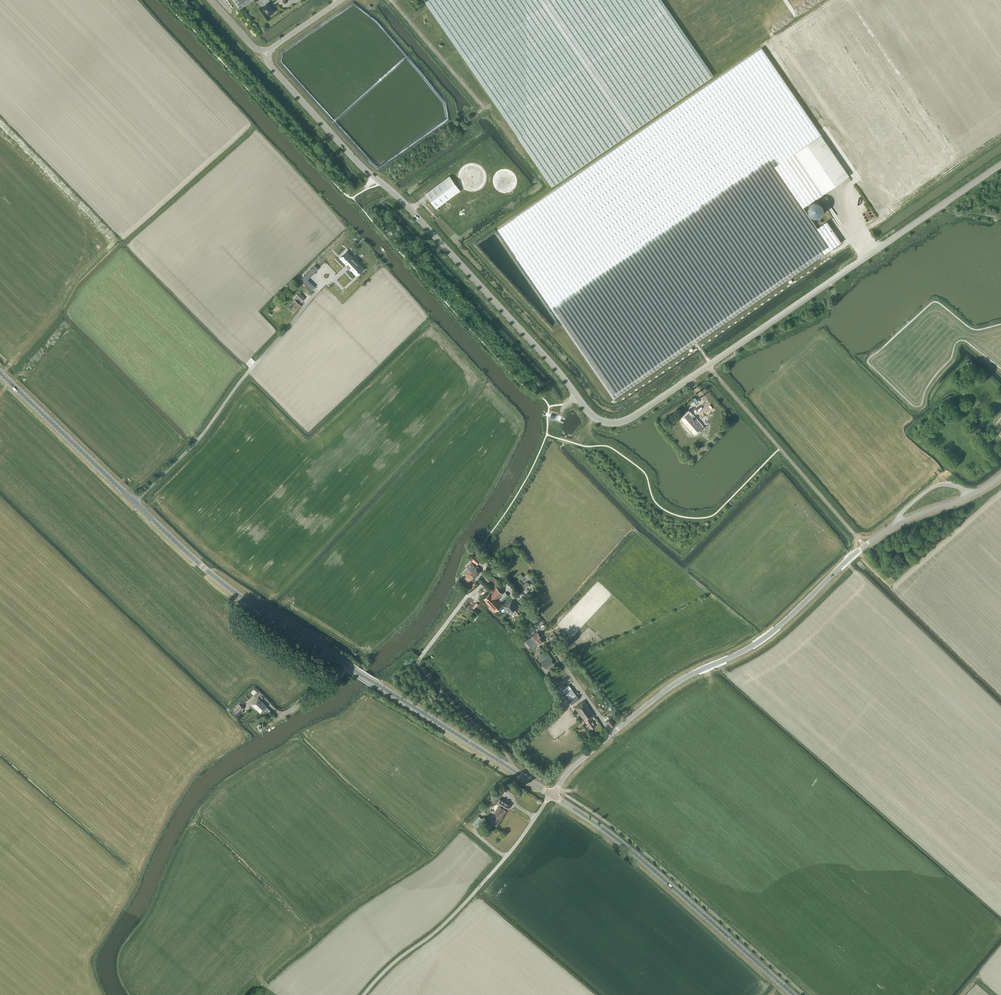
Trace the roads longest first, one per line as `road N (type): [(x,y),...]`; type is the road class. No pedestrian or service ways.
road 1 (unclassified): [(1000,164),(638,414),(609,423),(587,410),(265,53)]
road 2 (secondary): [(552,794),(218,580),(0,372)]
road 3 (unclassified): [(611,734),(677,683),(768,636),(864,545),(1000,475)]
road 4 (secondary): [(794,994),(632,851),(552,794)]
road 5 (residential): [(611,734),(491,569)]
road 6 (track): [(510,768),(420,658)]

